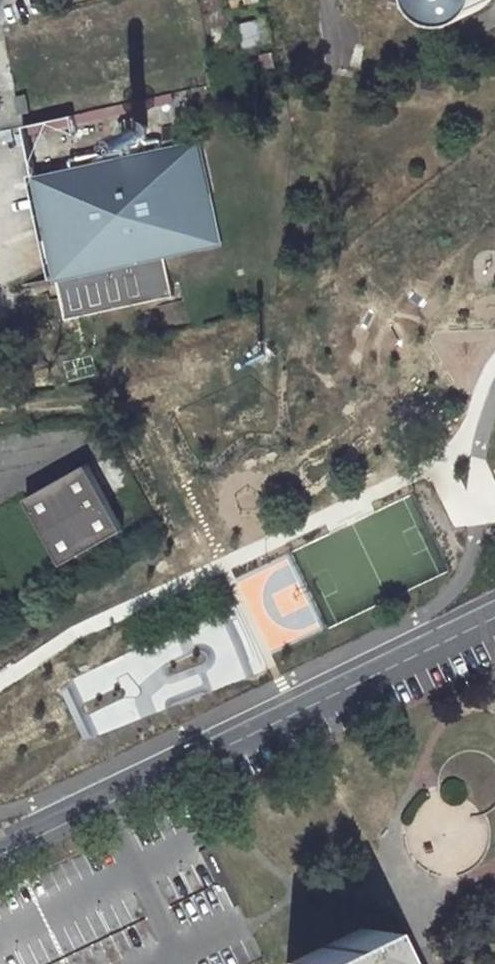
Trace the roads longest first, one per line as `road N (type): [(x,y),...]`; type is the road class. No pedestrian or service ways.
road 1 (residential): [(494,618),(0,855)]

